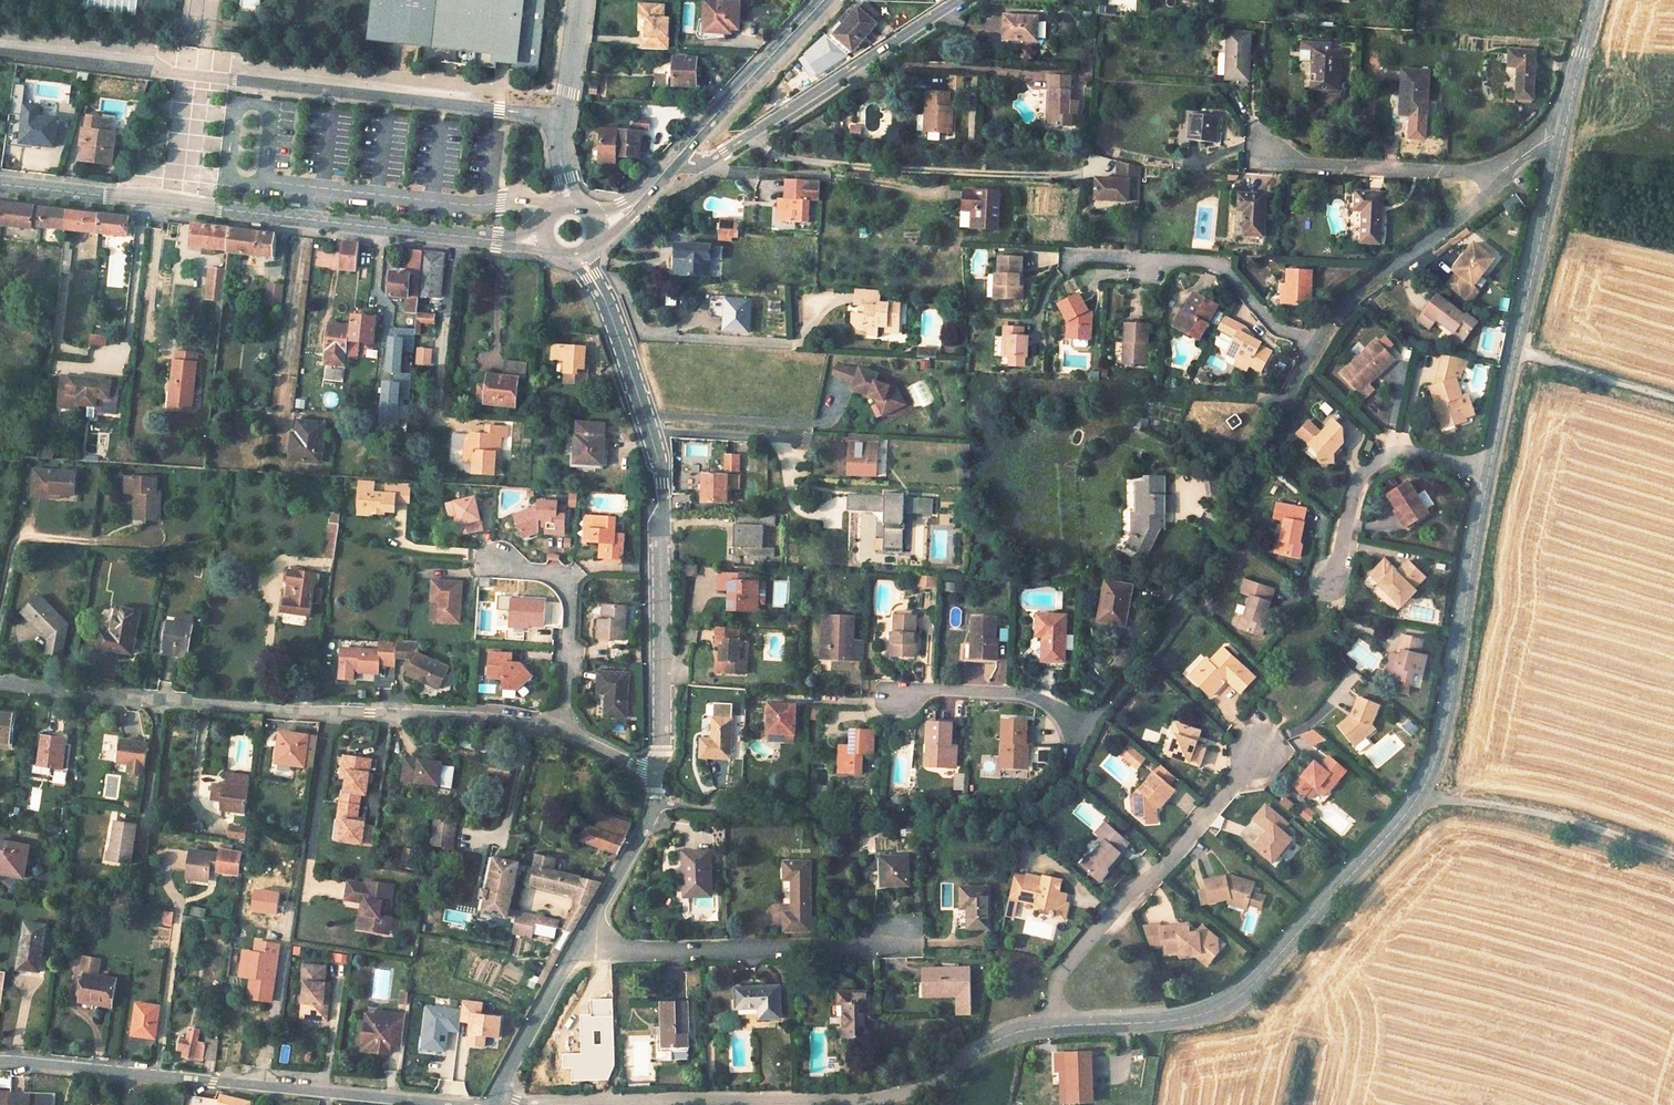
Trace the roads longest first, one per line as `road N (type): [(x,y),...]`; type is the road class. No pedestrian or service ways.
road 1 (residential): [(1492,469),(1443,737),(1421,792),(1393,829),(1232,1001),(1154,1022),(1056,1024)]
road 2 (residential): [(0,682),(536,723),(653,771)]
road 3 (secondary): [(0,184),(548,240)]
road 4 (unclassified): [(581,256),(614,320),(660,481),(653,771)]
road 5 (residential): [(1087,732),(1046,790),(1021,809),(990,815),(727,810),(653,799)]
road 6 (residential): [(1317,342),(1188,595),(1087,732)]
road 7 (residential): [(449,1104),(0,1061)]
road 8 (residential): [(1056,1024),(1016,1030),(883,1097),(681,1104)]
road 9 (residential): [(1056,1024),(1066,967),(1167,865),(1261,751)]
road 10 (residential): [(1563,134),(1492,469)]
road 11 (residential): [(678,157),(695,164),(715,158),(960,0)]
road 12 (residential): [(582,938),(621,947),(904,940)]
road 13 (residential): [(1317,342),(1277,329),(1222,268),(1087,260),(1067,268)]
road 14 (track): [(1421,792),(1556,813),(1673,852)]
road 15 (residential): [(1502,170),(1485,197),(1347,302),(1317,342)]
road 16 (residential): [(1333,578),(1366,467),(1399,451),(1492,469)]
road 17 (residential): [(1502,170),(1304,169),(1266,158)]
road 18 (secondary): [(678,157),(826,0)]
road 19 (unclassified): [(582,0),(559,146),(568,205)]
road 20 (residential): [(1087,732),(1026,697),(898,691)]
road 21 (unclassified): [(582,938),(496,1104)]
road 22 (track): [(1517,351),(1673,400)]
road 23 (unclassified): [(653,799),(582,938)]
road 24 (residential): [(1599,0),(1563,134)]

